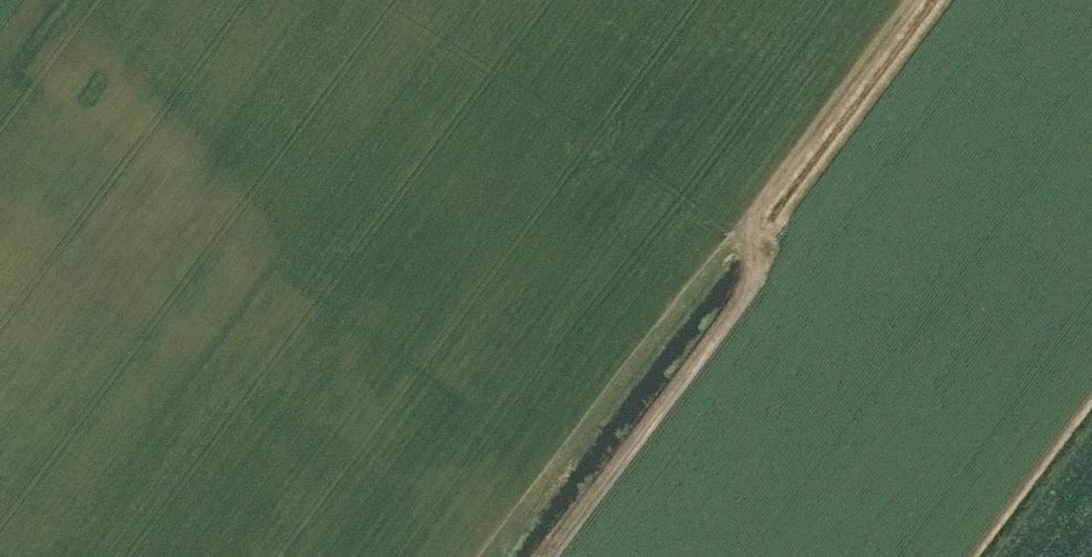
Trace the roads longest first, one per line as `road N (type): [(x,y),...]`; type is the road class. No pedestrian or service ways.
road 1 (track): [(914,0),(751,215),(758,258),(749,290),(549,556)]

